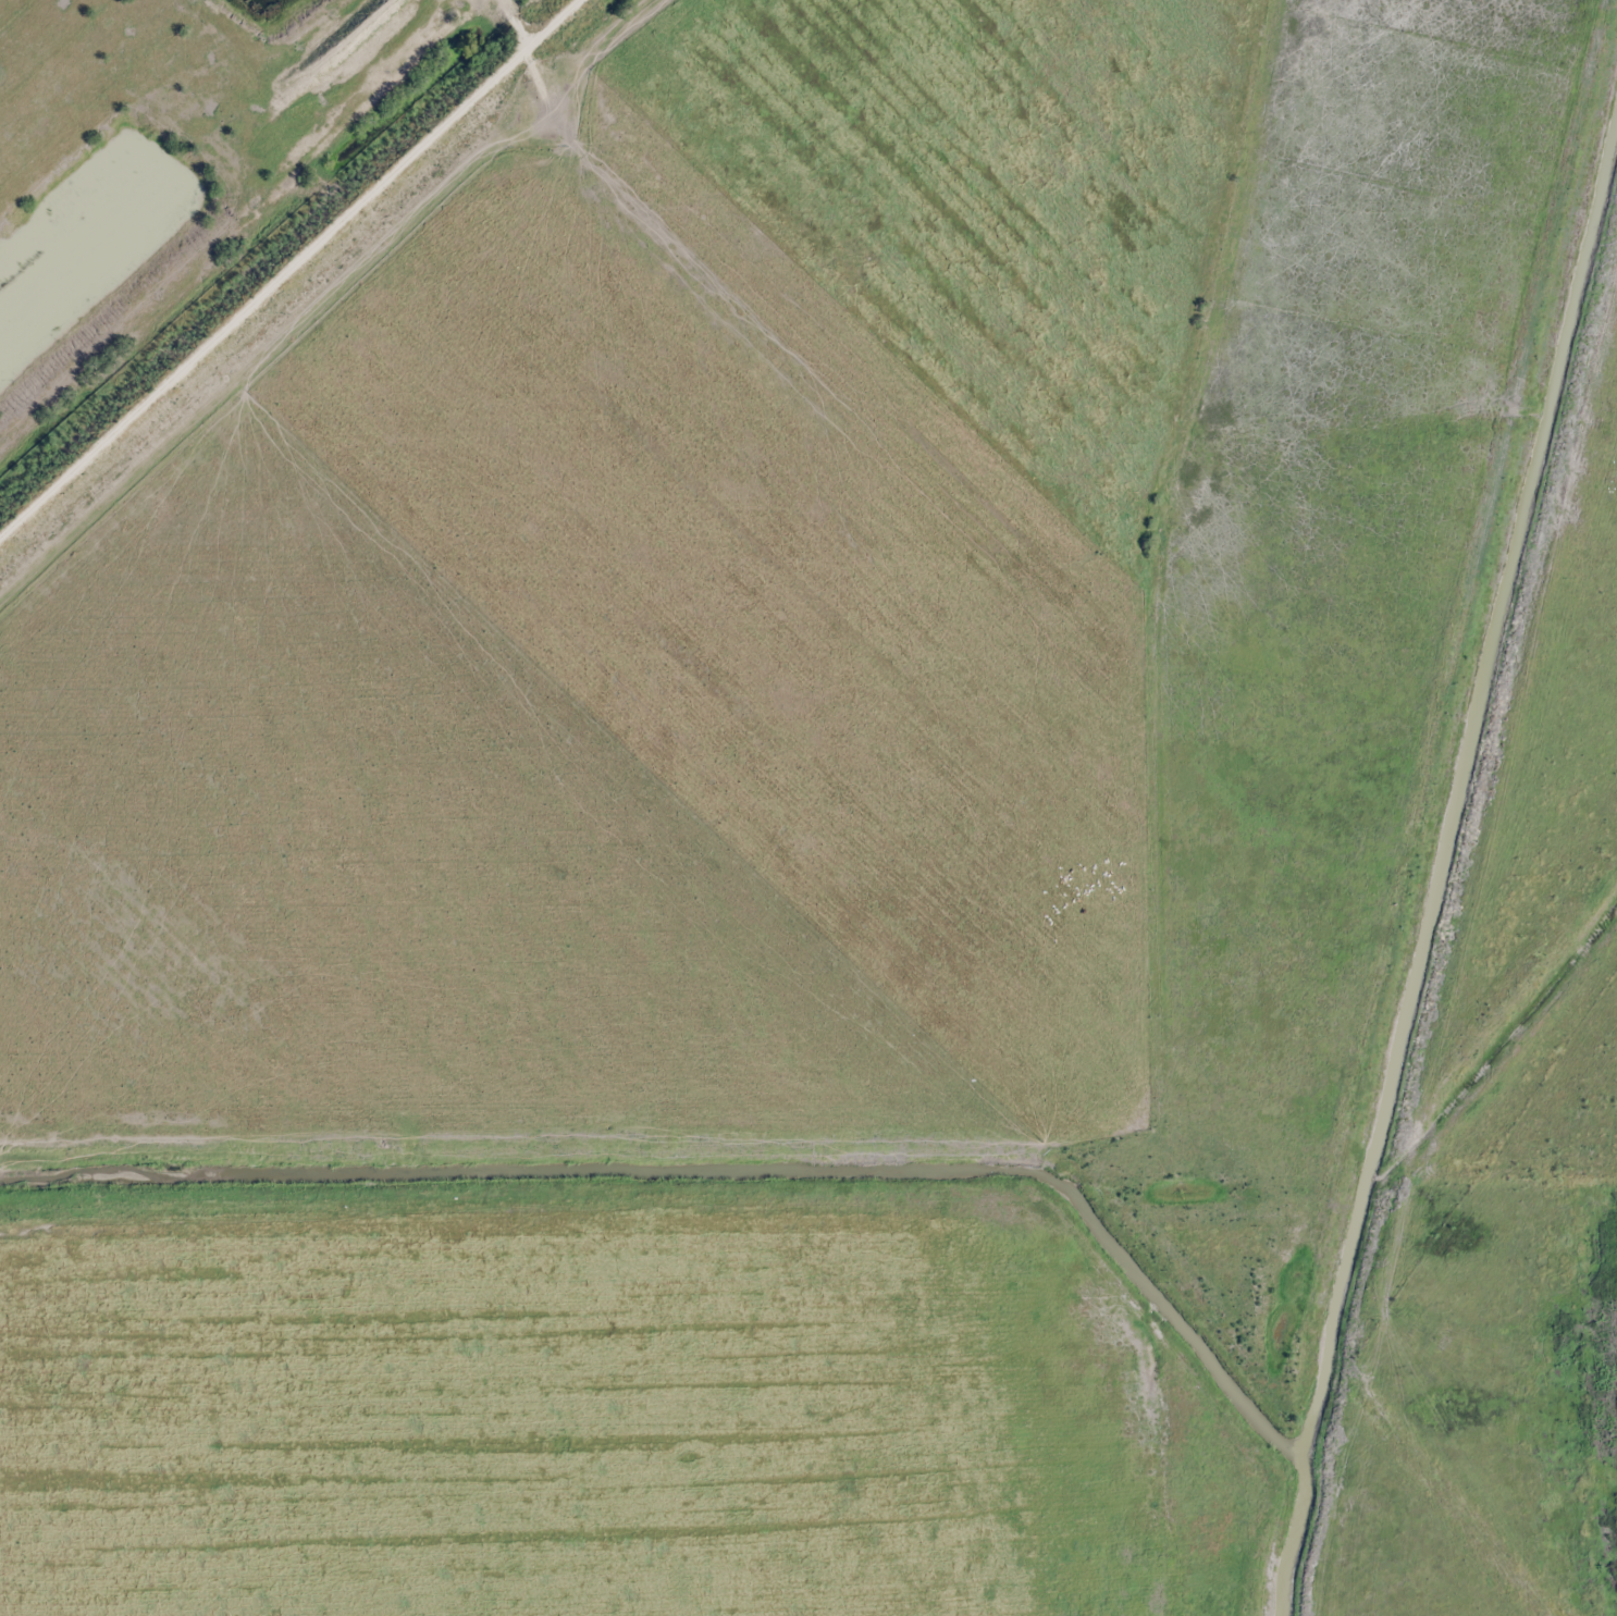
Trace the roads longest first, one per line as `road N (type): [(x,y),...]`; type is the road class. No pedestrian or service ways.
road 1 (residential): [(0,571),(529,49),(593,0)]

